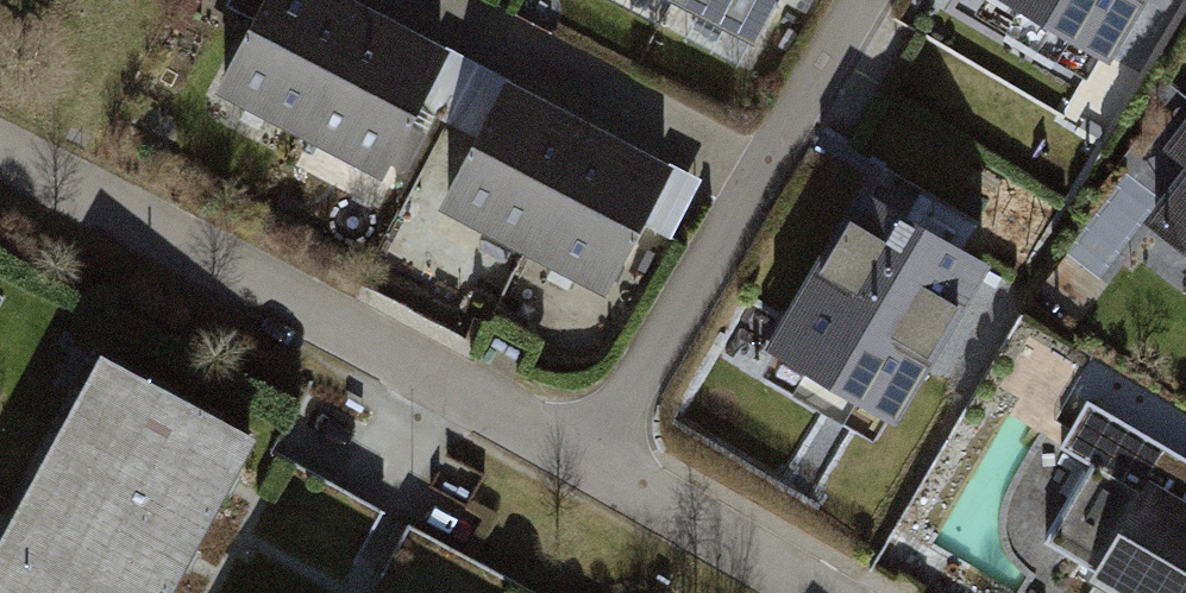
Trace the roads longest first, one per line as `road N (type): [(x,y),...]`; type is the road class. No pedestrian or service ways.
road 1 (residential): [(0,157),(596,461)]
road 2 (residential): [(596,461),(871,0)]
road 3 (residential): [(596,461),(823,592)]

